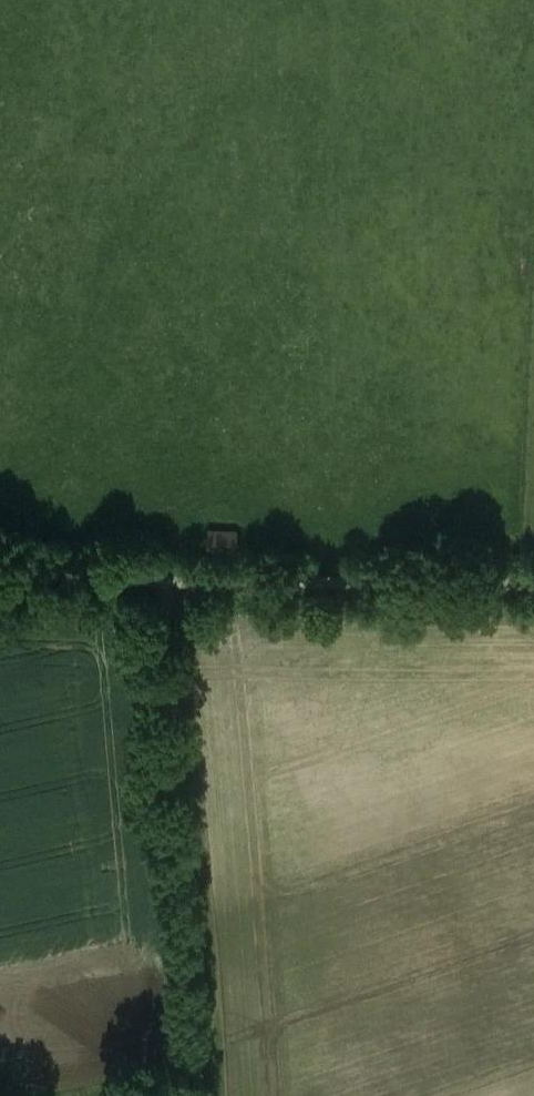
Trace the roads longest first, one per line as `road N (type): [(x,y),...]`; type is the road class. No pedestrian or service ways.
road 1 (unclassified): [(533,583),(0,575)]

